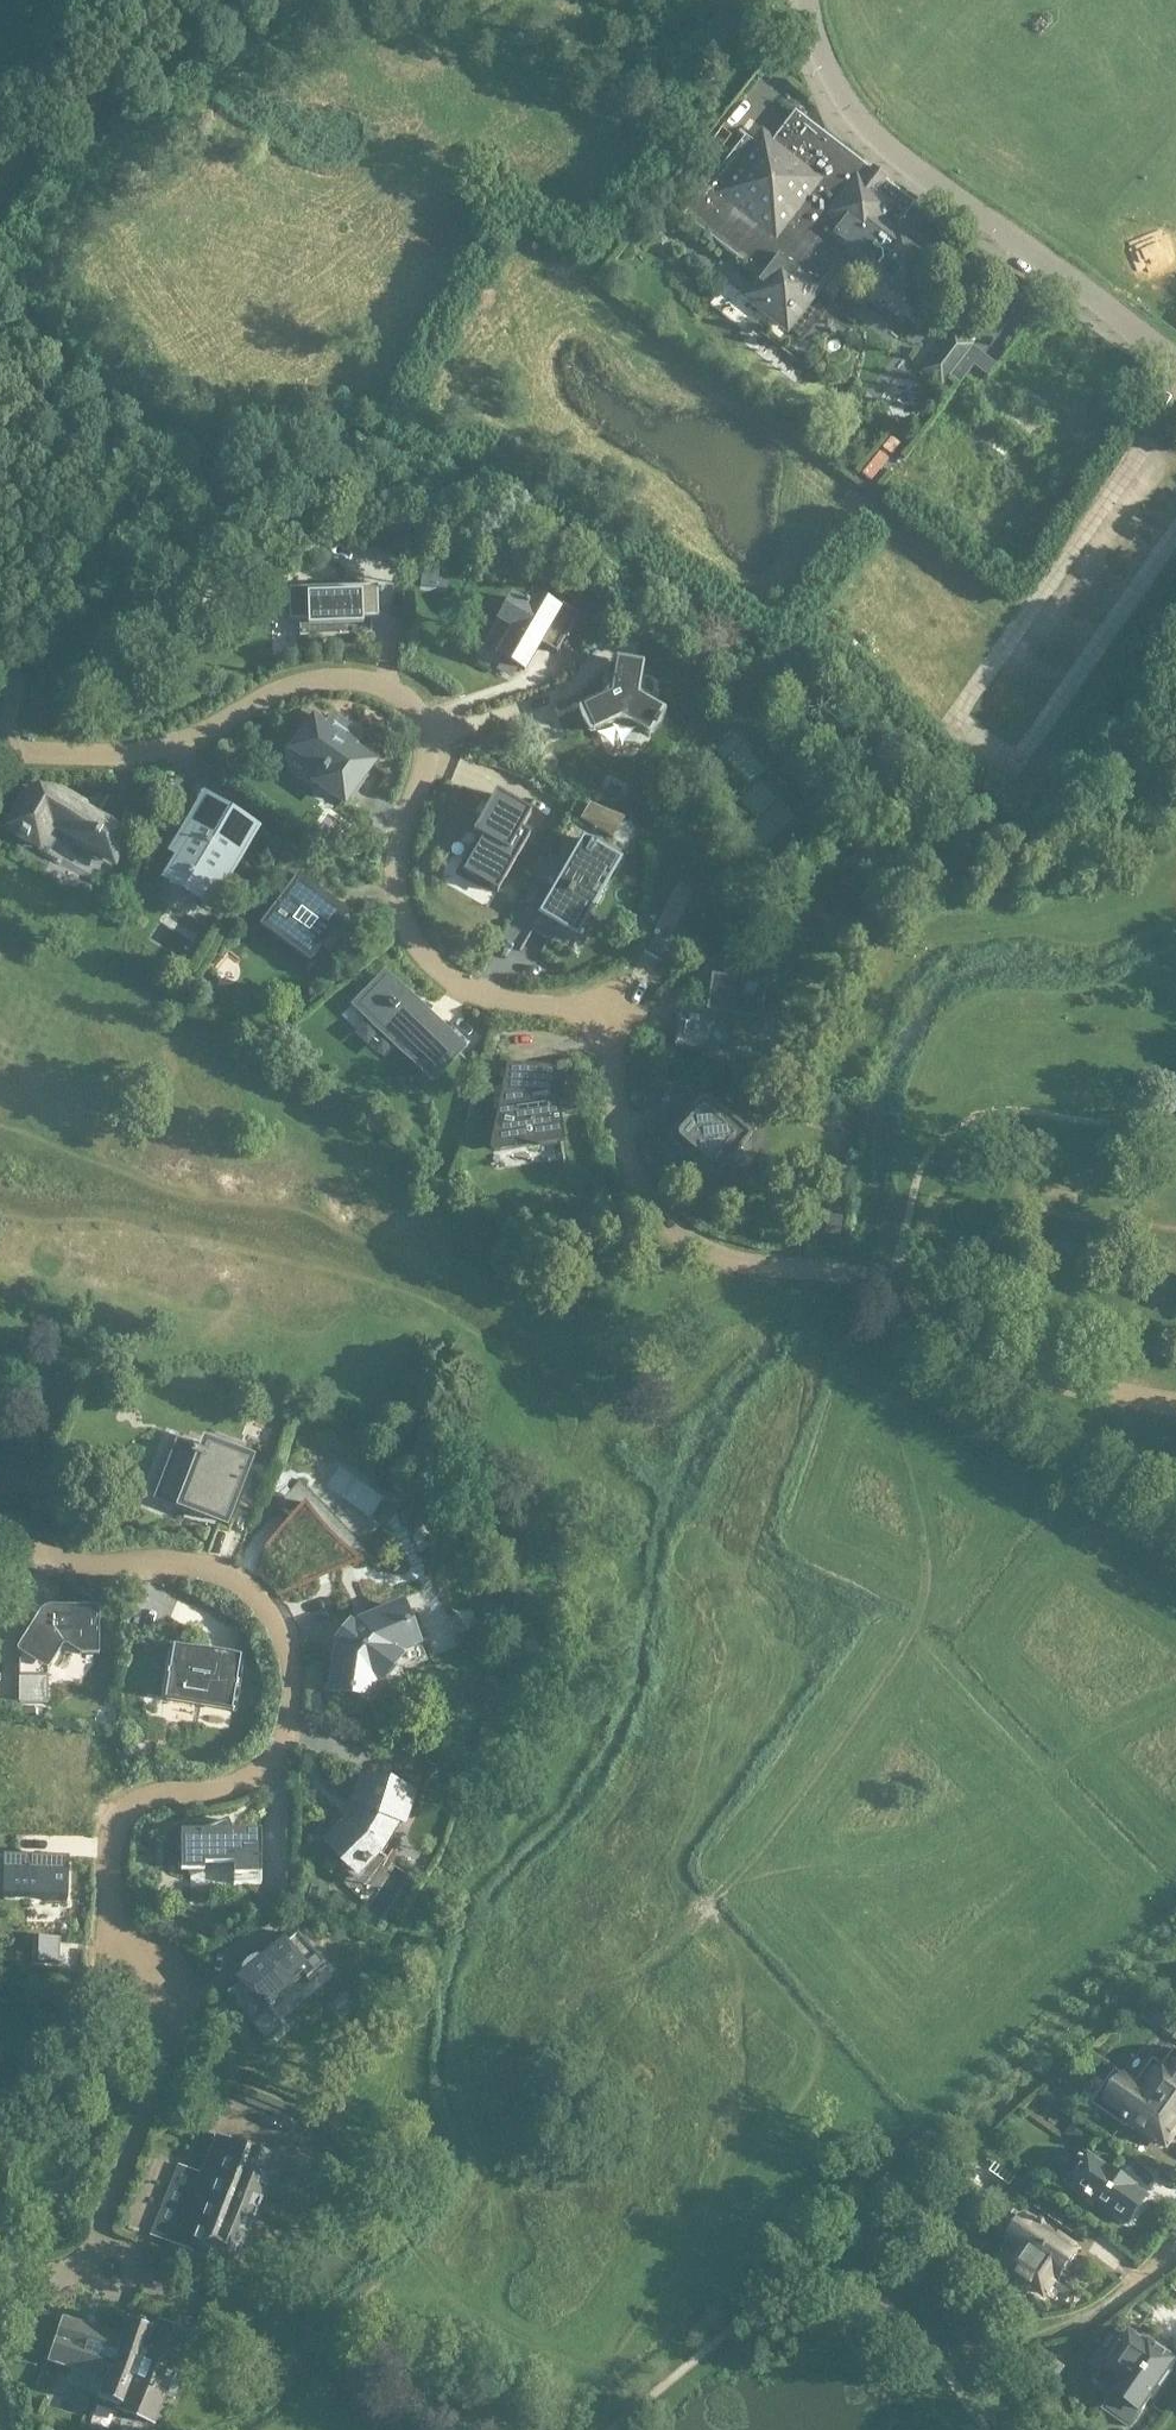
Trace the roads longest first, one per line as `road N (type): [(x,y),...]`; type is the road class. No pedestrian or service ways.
road 1 (residential): [(0,752),(76,759),(203,744),(307,677),(361,671),(409,692),(432,725),(405,820),(402,865),(421,928),(458,973),(505,1005),(562,1006),(600,1029),(627,1146),(654,1208),(707,1251),(822,1269)]
road 2 (residential): [(0,1515),(50,1557),(184,1563),(242,1586),(274,1621),(289,1669),(286,1731),(258,1769),(157,1797),(122,1824),(110,1875),(117,1927)]
road 3 (unclassified): [(1175,363),(860,124),(822,63),(806,0)]
road 4 (residential): [(1175,1403),(1058,1381),(975,1346),(879,1275),(822,1269)]
road 5 (unclassified): [(0,179),(94,84),(207,0)]
road 6 (residential): [(117,1927),(106,1970),(119,2018),(164,2037),(189,2011),(181,1958),(150,1935)]

